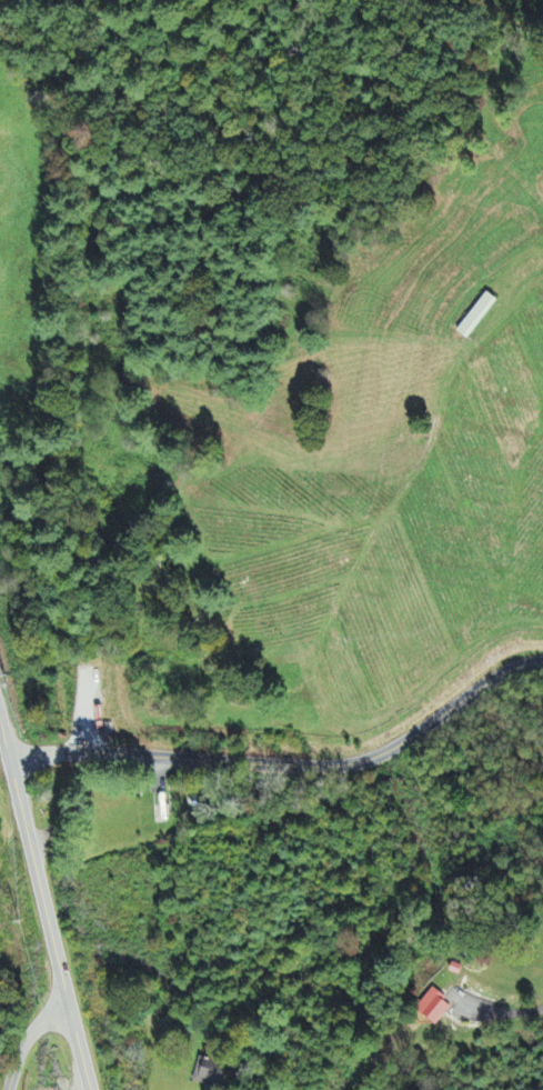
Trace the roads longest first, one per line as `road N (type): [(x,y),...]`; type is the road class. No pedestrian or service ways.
road 1 (residential): [(542,661),(506,670),(370,759),(343,766),(62,754),(10,761)]
road 2 (residential): [(542,138),(497,103),(231,0)]
road 3 (primary): [(68,1001),(0,719)]
road 4 (residential): [(344,203),(311,31)]

